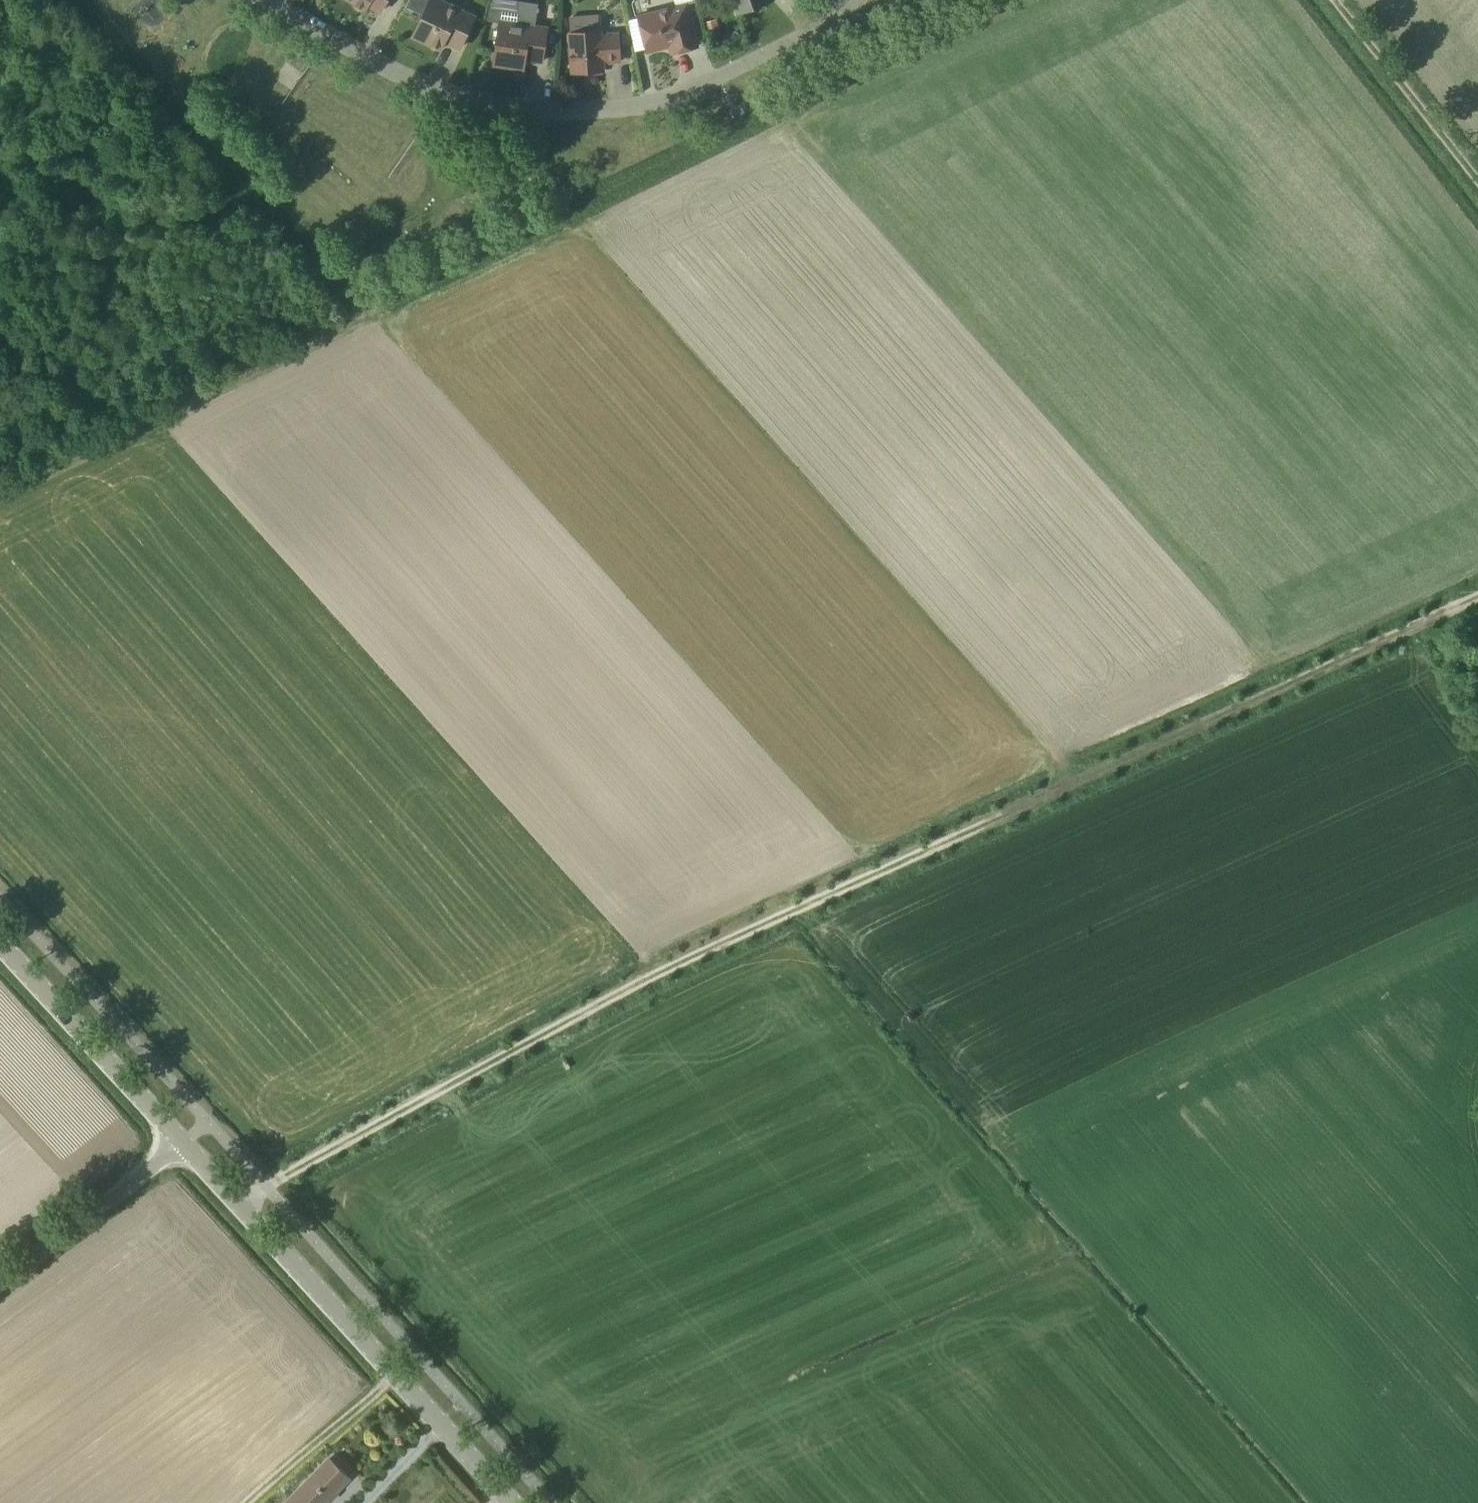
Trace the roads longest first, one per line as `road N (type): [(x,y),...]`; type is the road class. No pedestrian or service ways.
road 1 (track): [(242,1205),(264,1184),(666,973),(1477,605)]
road 2 (residential): [(842,11),(673,95),(575,109),(450,93),(260,0)]
road 3 (tertiary): [(520,1502),(185,1141)]
road 4 (tertiary): [(185,1141),(0,941)]
road 5 (track): [(1477,191),(1329,0)]
road 6 (unclassified): [(0,1283),(185,1141)]

